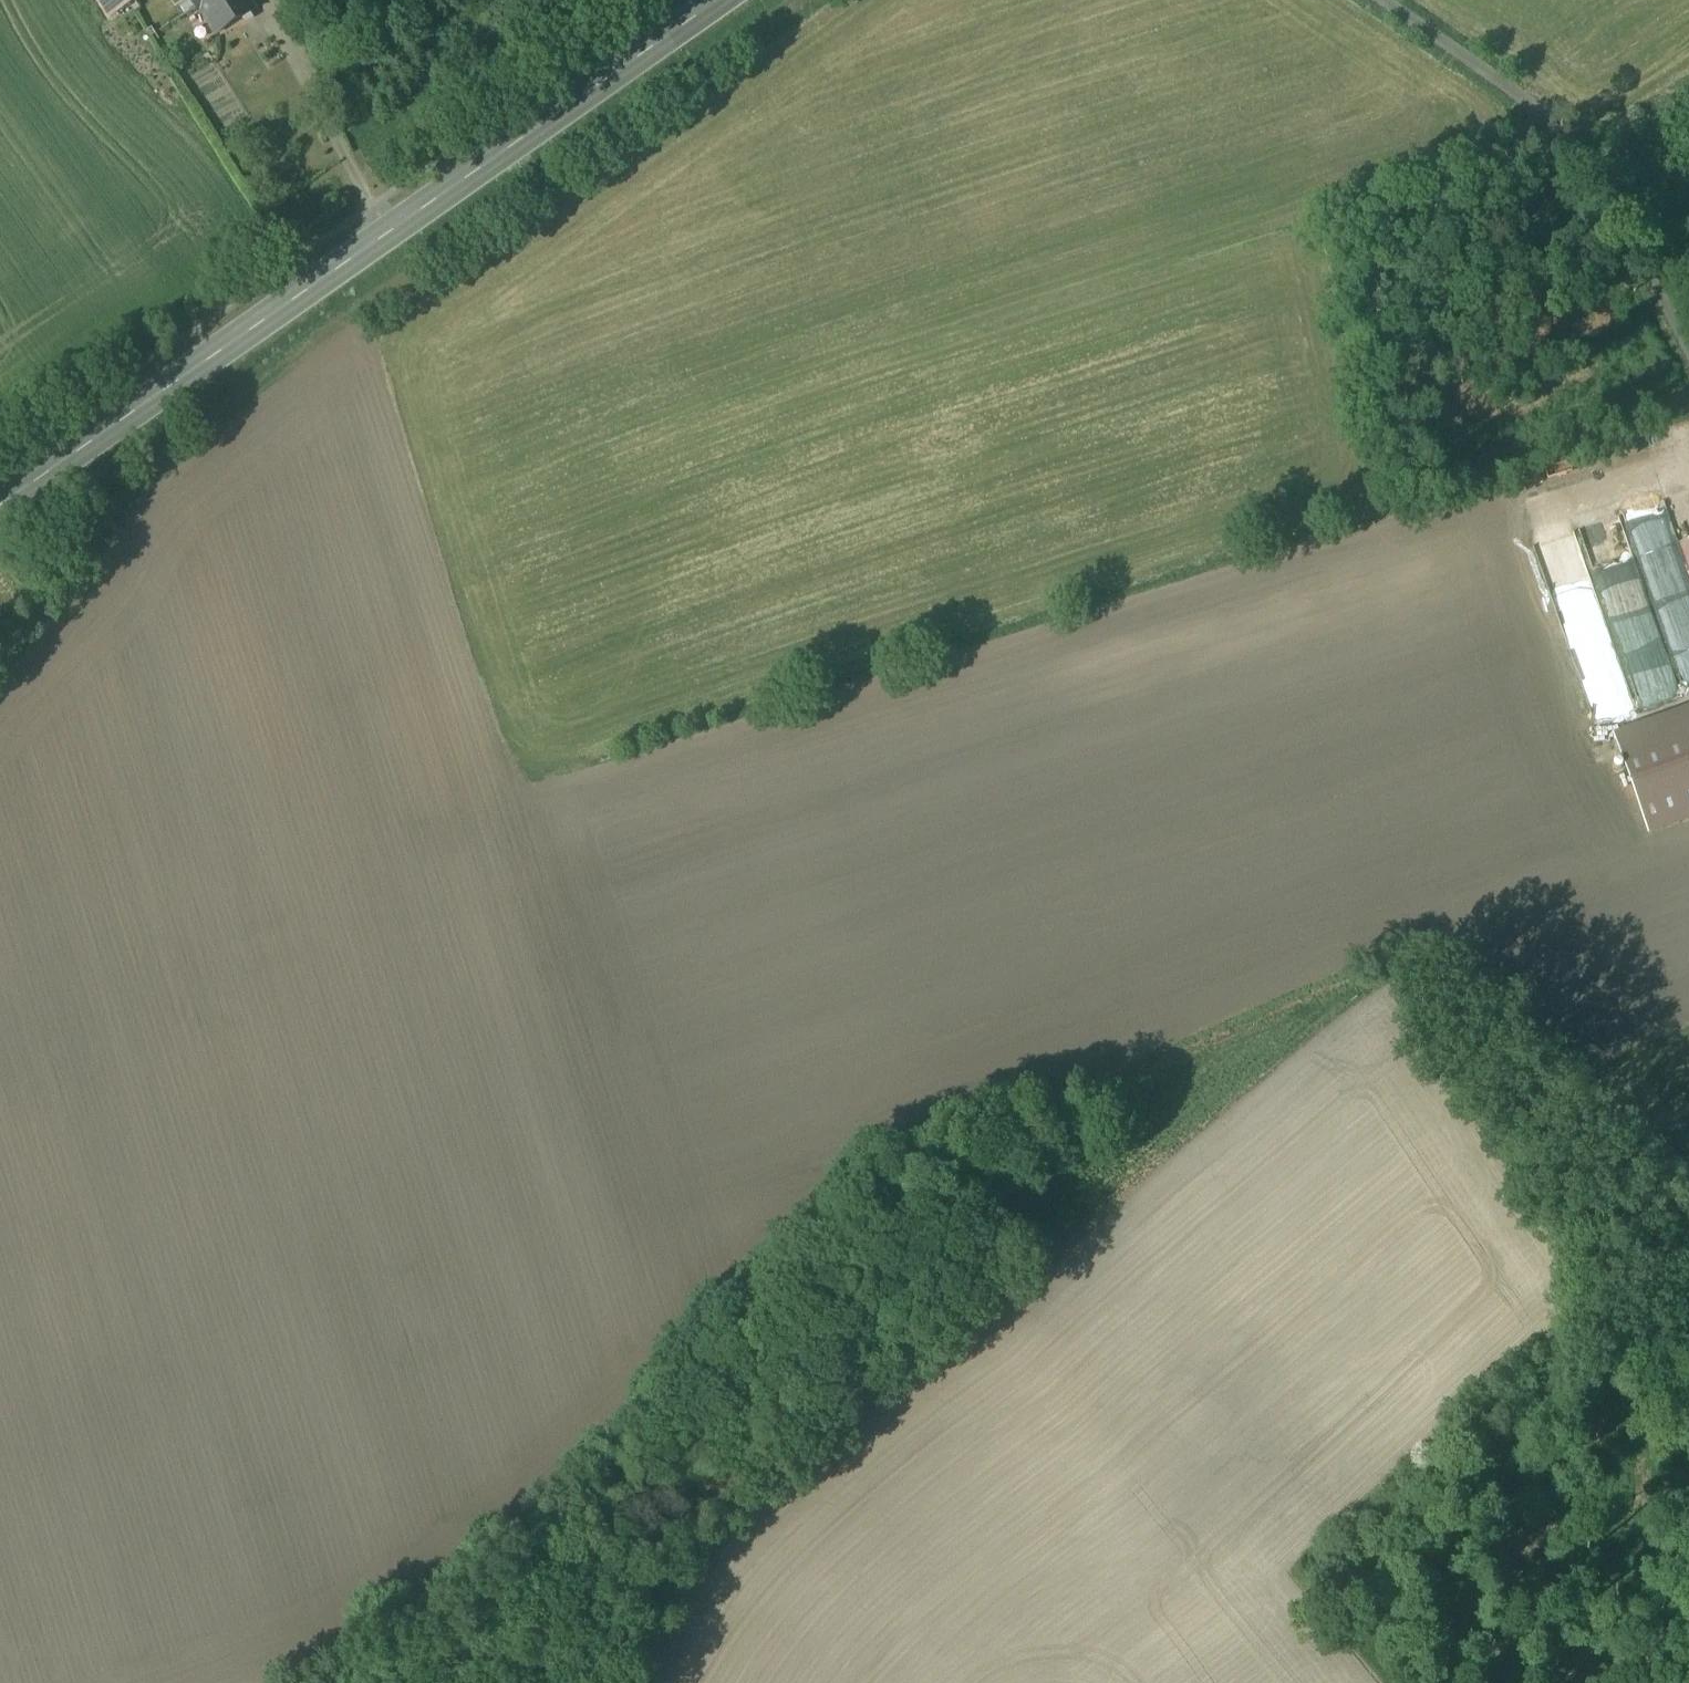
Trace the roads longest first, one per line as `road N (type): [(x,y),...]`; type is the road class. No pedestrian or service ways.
road 1 (secondary): [(0,506),(718,0)]

